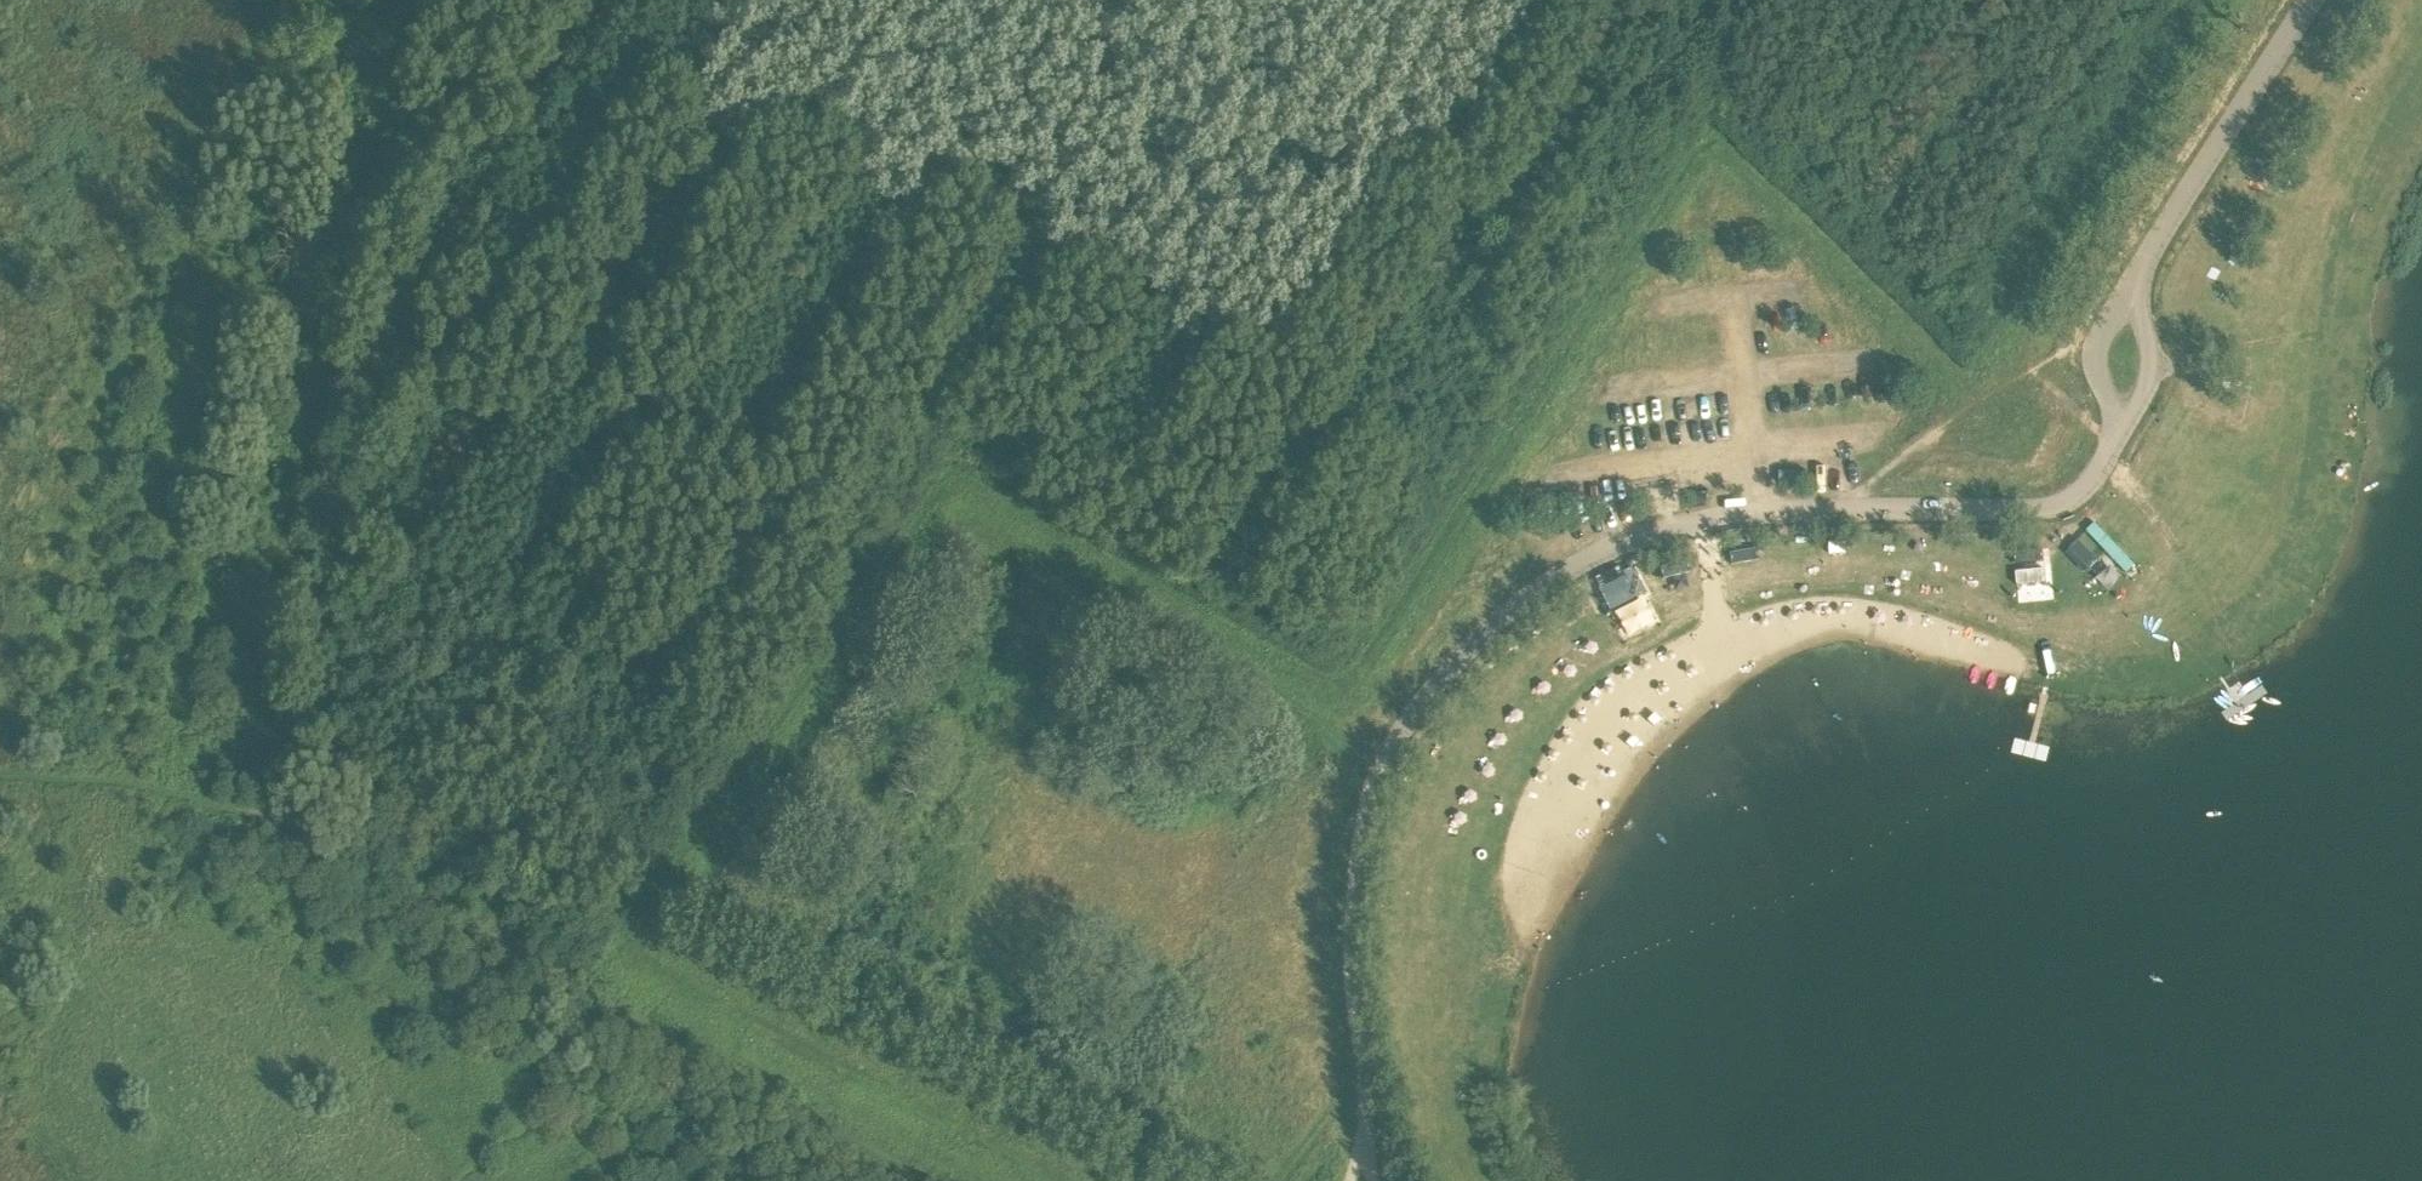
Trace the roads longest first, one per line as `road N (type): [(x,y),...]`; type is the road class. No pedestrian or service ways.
road 1 (unclassified): [(2118,433),(2079,496),(2053,511),(1760,515),(1663,532),(1610,552),(1491,624),(1409,716),(1385,757)]
road 2 (unclassified): [(2311,0),(2130,287)]
road 3 (unclassified): [(2130,287),(2158,369),(2118,433)]
road 4 (unclassified): [(2130,287),(2091,349),(2118,433)]

